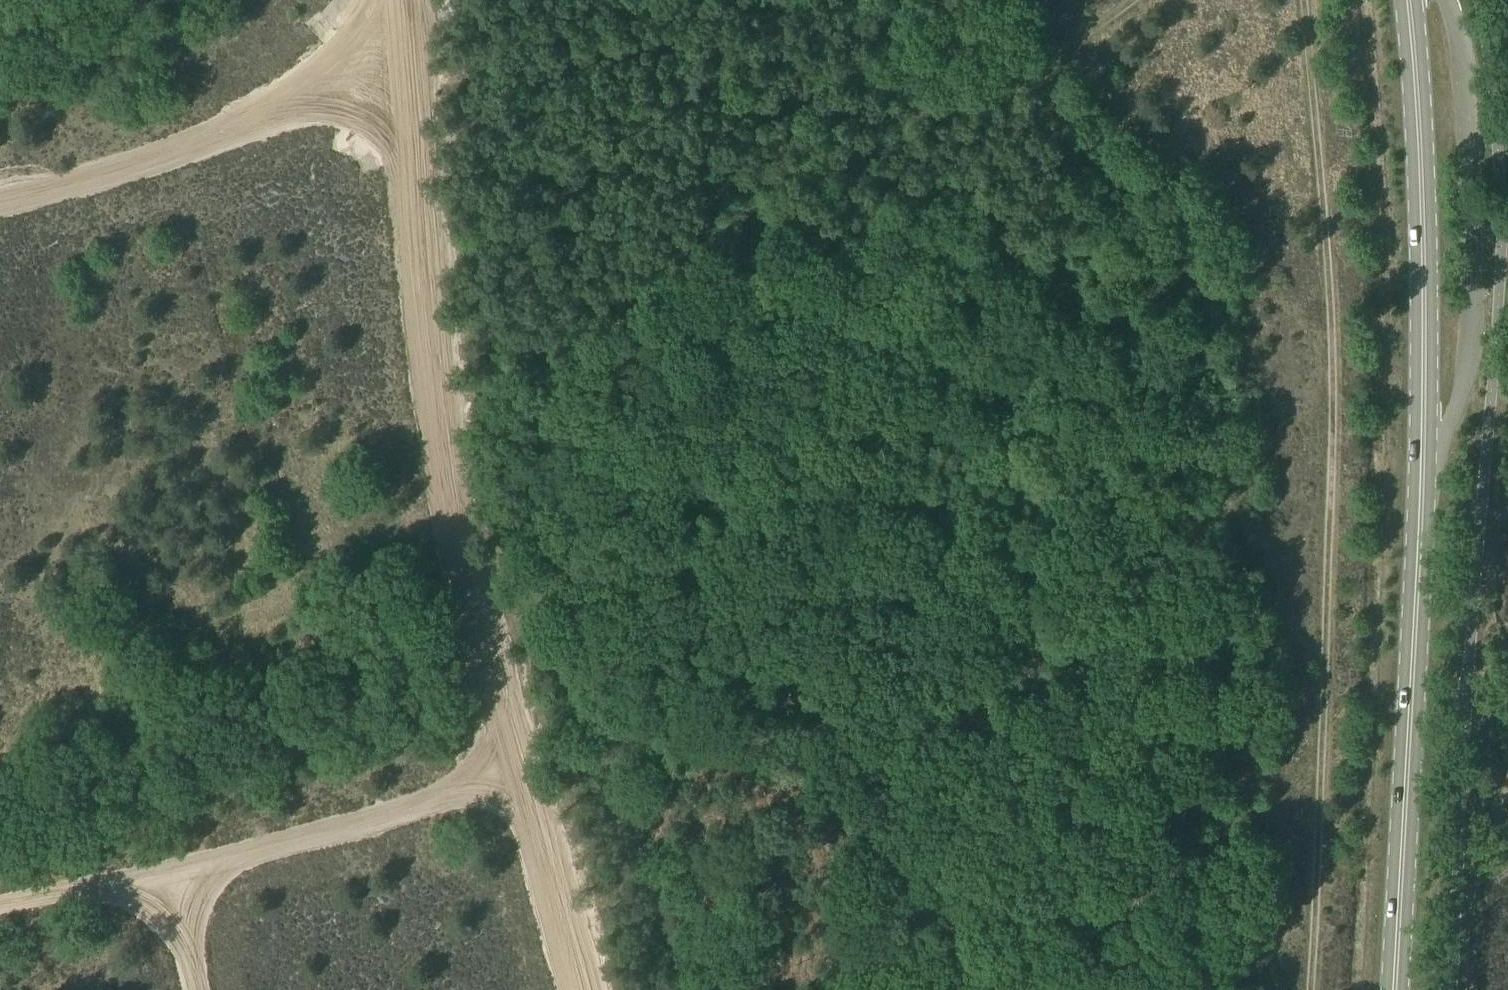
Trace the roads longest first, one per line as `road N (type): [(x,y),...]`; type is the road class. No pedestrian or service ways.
road 1 (track): [(399,0),(408,158),(458,554),(576,989)]
road 2 (primary): [(1389,989),(1426,304),(1410,0)]

